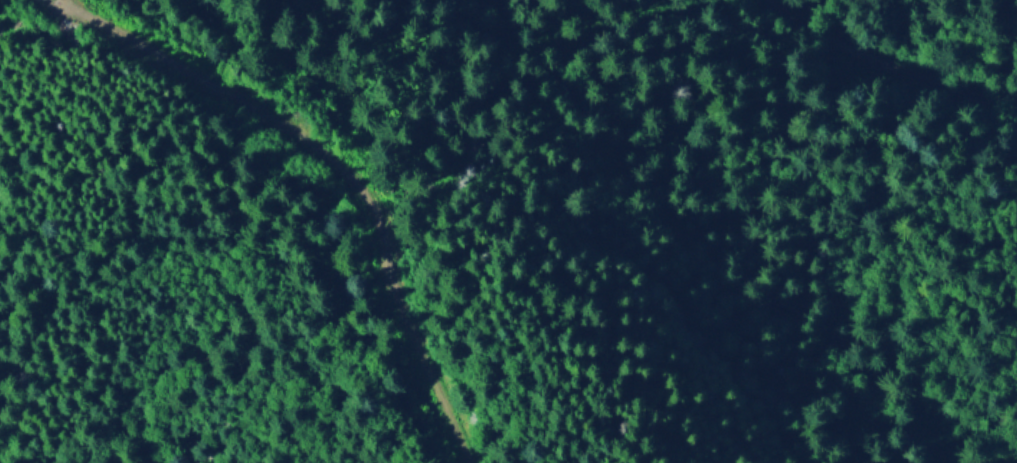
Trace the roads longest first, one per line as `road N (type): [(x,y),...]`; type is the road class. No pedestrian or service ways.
road 1 (track): [(460,462),(372,200),(294,128),(60,0)]
road 2 (track): [(1016,114),(825,48),(757,0)]

